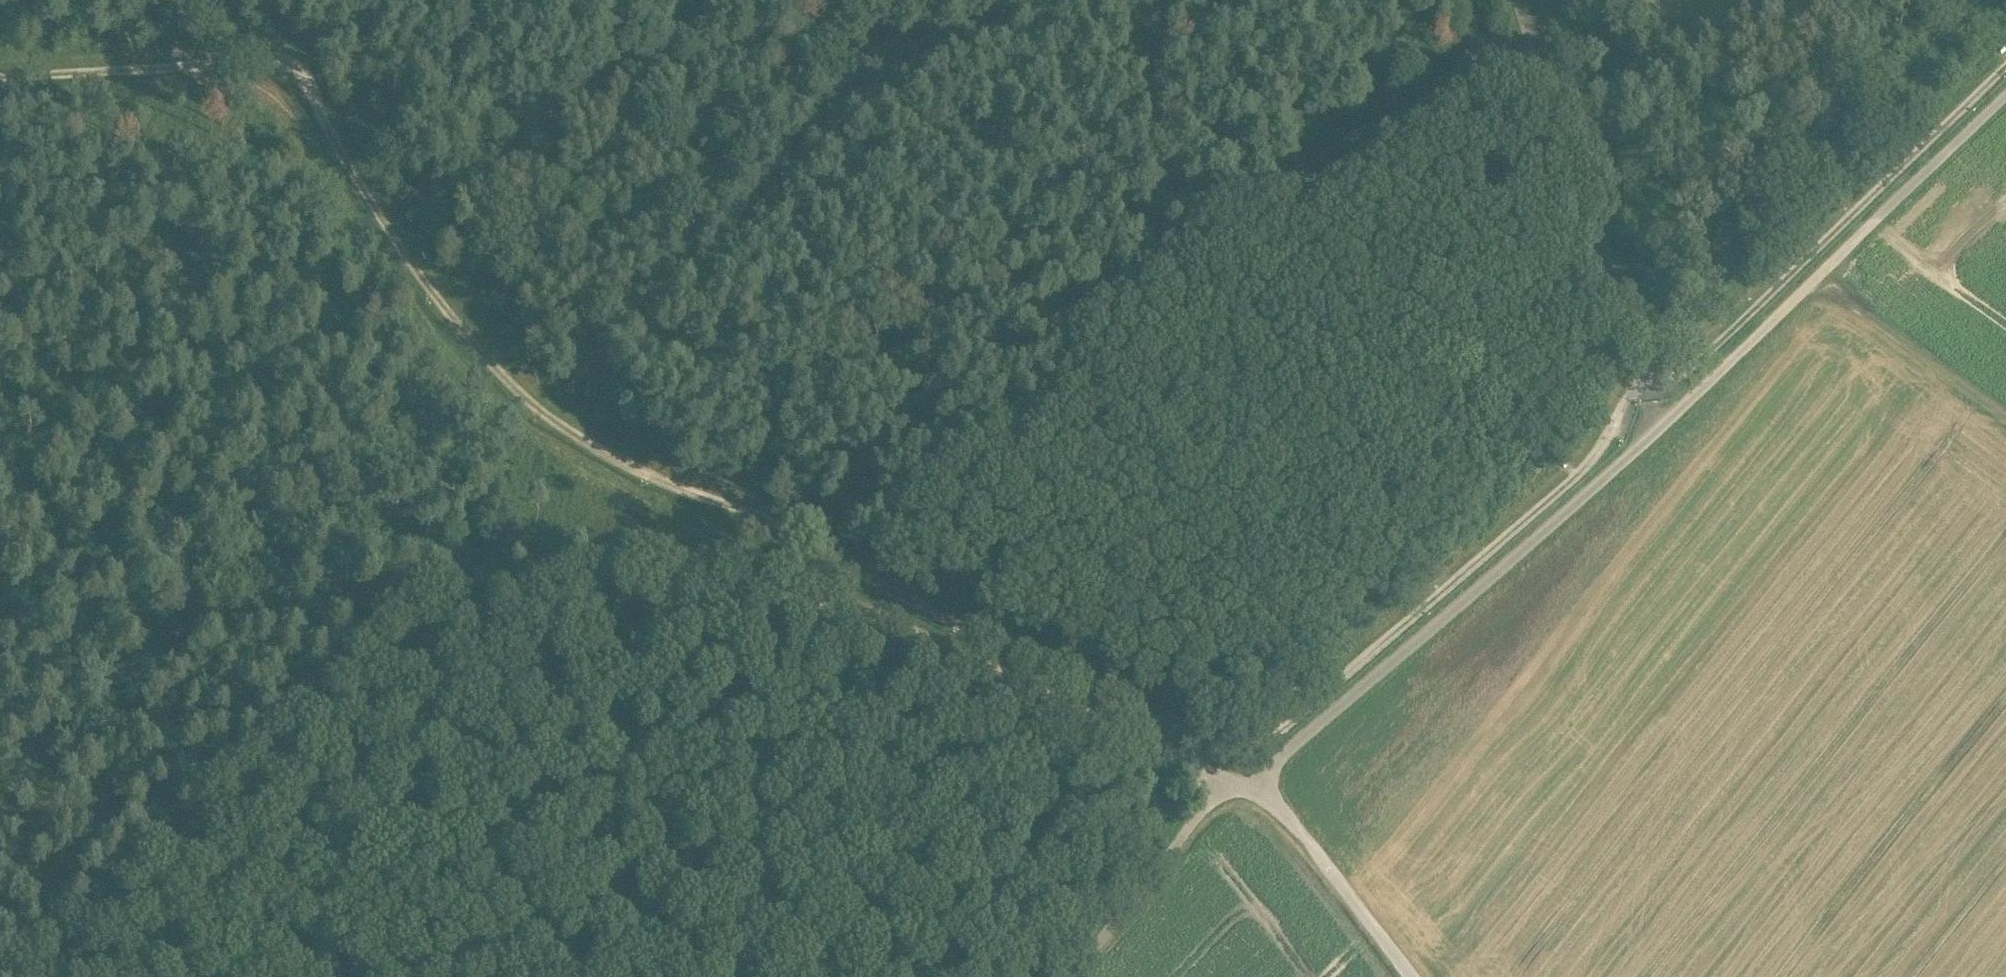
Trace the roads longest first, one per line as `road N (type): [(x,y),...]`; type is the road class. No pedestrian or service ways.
road 1 (track): [(0,716),(147,659),(602,599),(738,596),(876,620)]
road 2 (track): [(1661,428),(1245,784)]
road 3 (track): [(876,620),(1245,784)]
road 4 (track): [(1245,784),(1164,852),(1064,976)]
road 5 (track): [(2005,100),(1819,281)]
road 6 (track): [(1410,976),(1309,843),(1245,784)]
road 7 (track): [(2005,417),(1819,281)]
road 8 (track): [(1819,281),(1661,428)]

